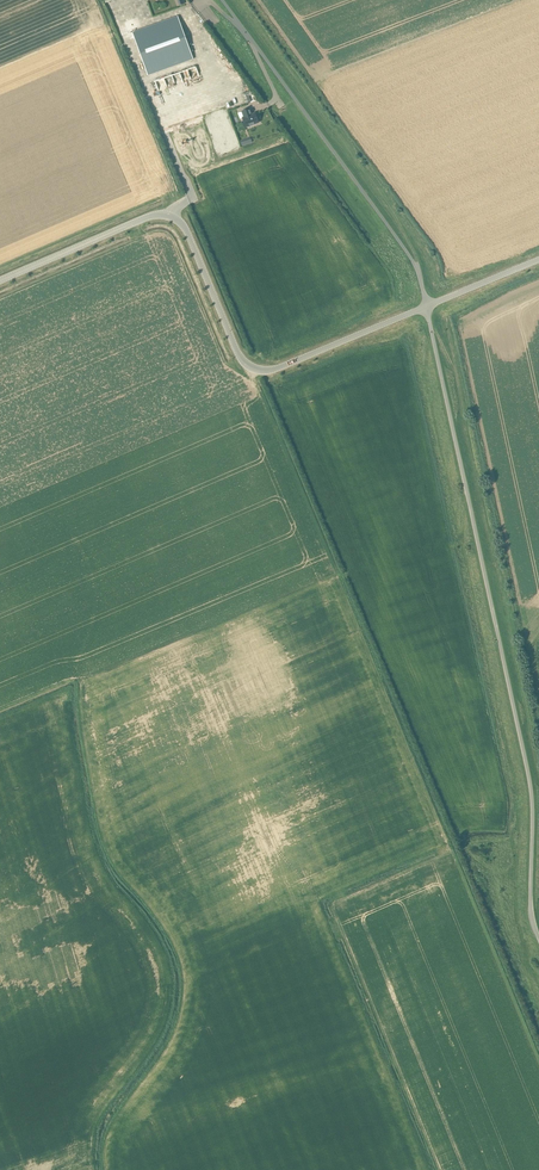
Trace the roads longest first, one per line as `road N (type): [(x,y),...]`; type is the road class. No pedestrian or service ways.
road 1 (unclassified): [(538,941),(530,909),(529,779),(426,306)]
road 2 (unclassified): [(426,306),(270,372),(251,369),(182,222),(170,214),(0,281)]
road 3 (unclassified): [(426,306),(401,243),(222,0)]
road 4 (unclassified): [(538,259),(426,306)]

